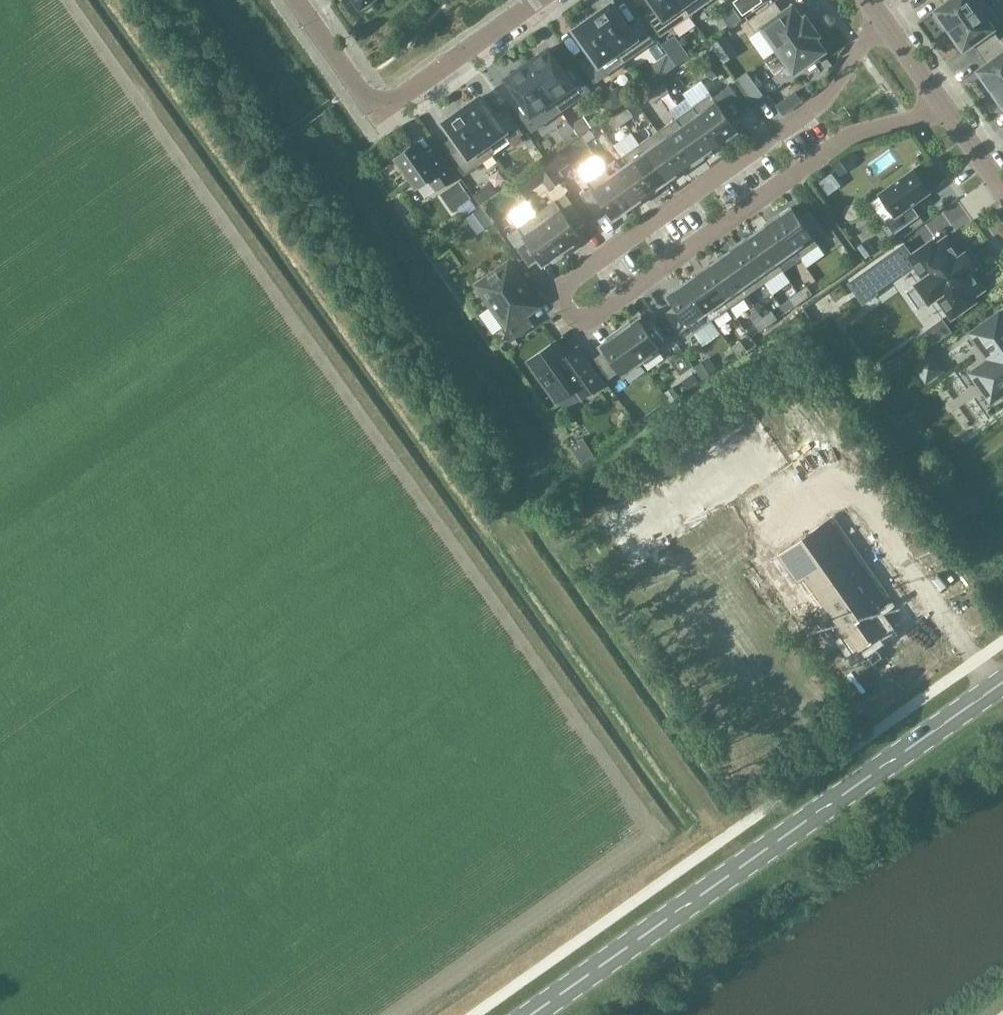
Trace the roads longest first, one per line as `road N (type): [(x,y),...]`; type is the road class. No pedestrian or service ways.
road 1 (track): [(116,0),(723,839)]
road 2 (residential): [(880,16),(823,101),(566,282),(560,296),(569,312),(583,318),(600,312),(849,135),(945,110)]
road 3 (primary): [(531,1014),(1002,682)]
road 4 (residential): [(296,0),(376,113),(536,0)]

